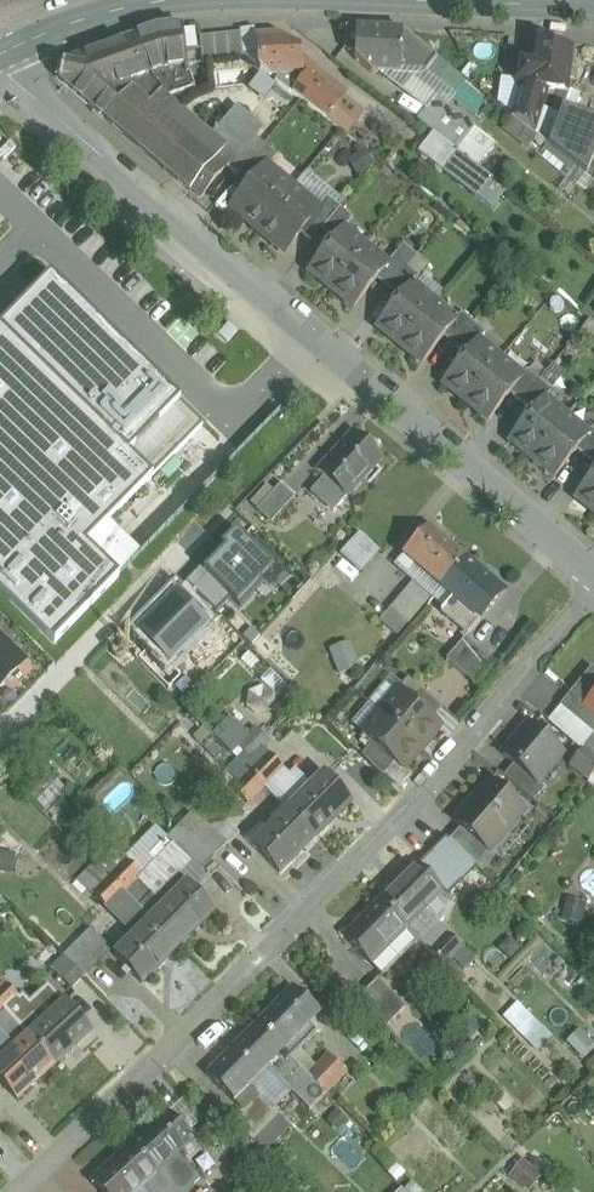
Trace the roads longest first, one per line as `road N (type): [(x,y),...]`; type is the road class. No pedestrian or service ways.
road 1 (residential): [(593,599),(409,803),(13,1191)]
road 2 (tertiary): [(0,66),(197,243),(593,564)]
road 3 (residential): [(0,734),(170,564)]
road 4 (secondary): [(0,50),(114,10),(174,0)]
road 5 (secondary): [(425,0),(593,7)]

